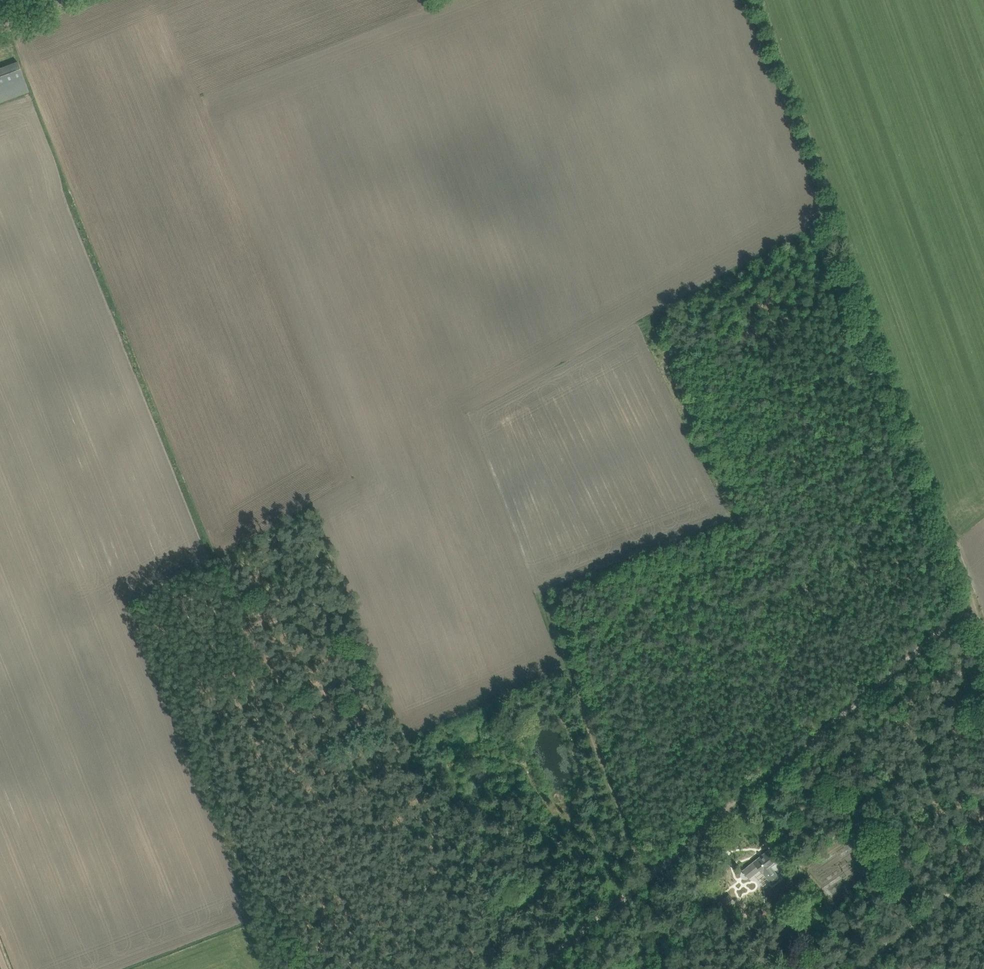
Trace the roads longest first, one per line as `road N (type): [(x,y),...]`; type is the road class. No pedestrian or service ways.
road 1 (track): [(751,0),(983,646)]
road 2 (track): [(536,968),(970,607)]
road 3 (track): [(983,865),(861,968)]

